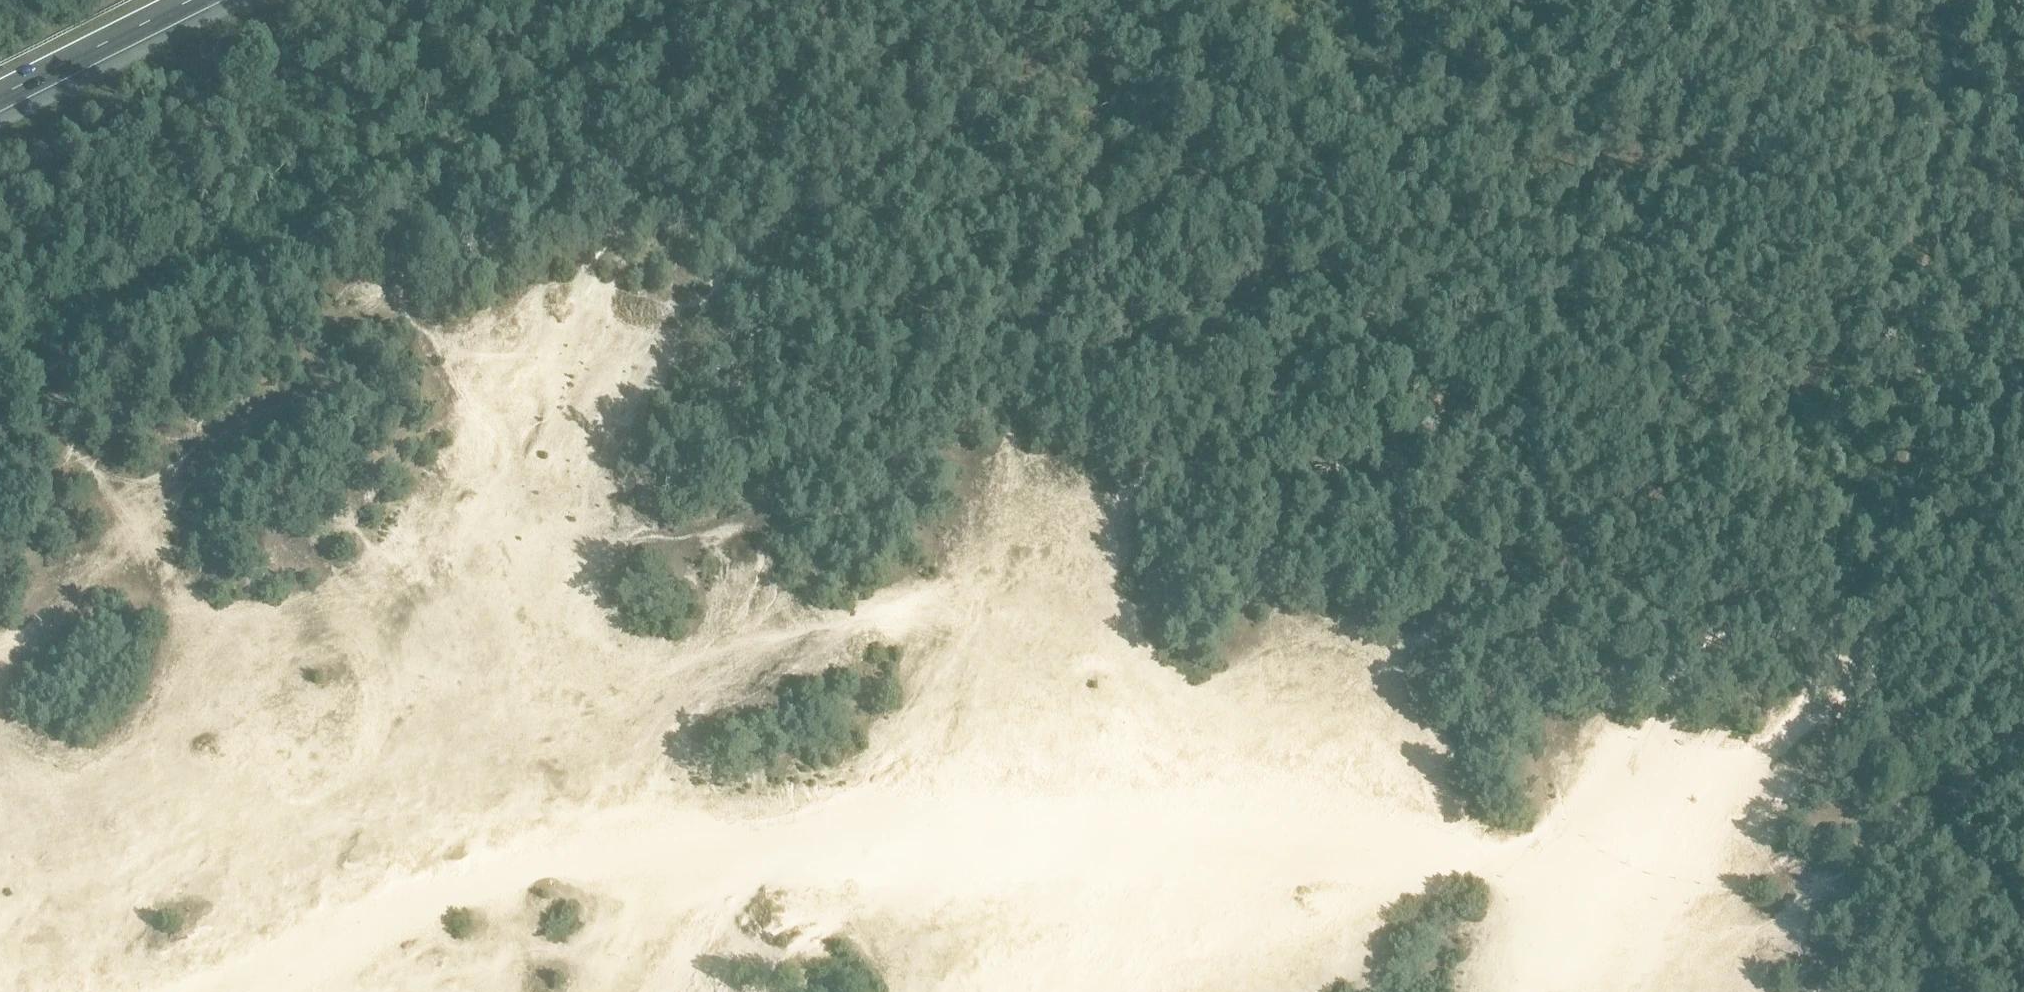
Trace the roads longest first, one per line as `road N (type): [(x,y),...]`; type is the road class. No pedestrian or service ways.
road 1 (track): [(2023,916),(1936,820),(1904,757),(1894,654),(1878,604)]
road 2 (track): [(1638,737),(1714,637),(1816,631),(1878,604)]
road 3 (track): [(1638,991),(1605,871),(1614,801),(1638,737)]
road 4 (motorway): [(0,100),(201,0)]

